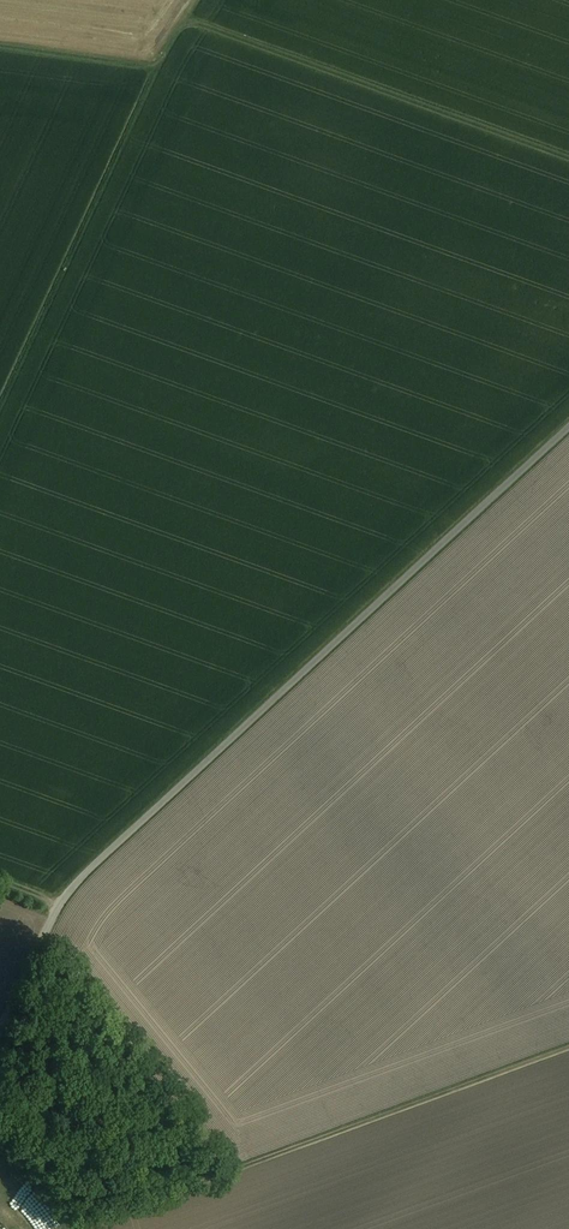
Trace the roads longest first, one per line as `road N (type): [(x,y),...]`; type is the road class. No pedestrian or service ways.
road 1 (unclassified): [(0,1026),(57,904),(80,879),(568,428)]
road 2 (track): [(0,47),(157,67),(185,18),(568,156)]
road 3 (track): [(81,1228),(568,1048)]
road 4 (track): [(157,67),(0,409)]

